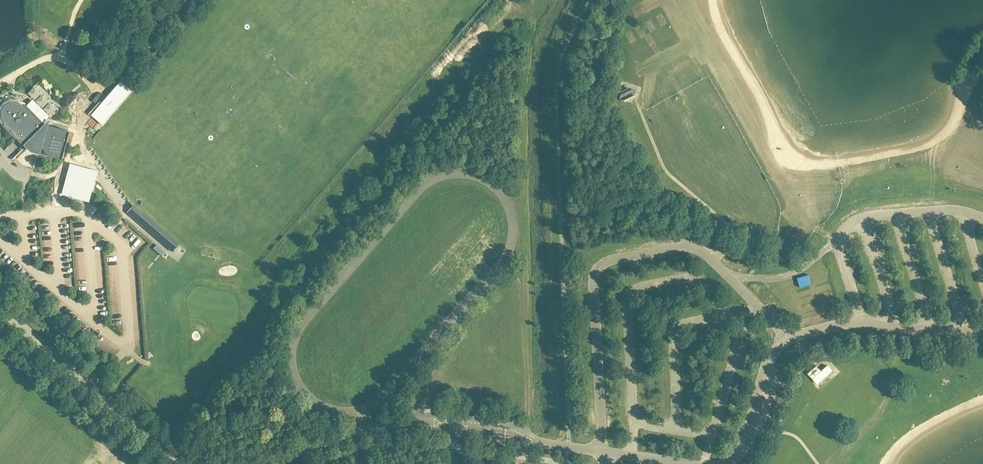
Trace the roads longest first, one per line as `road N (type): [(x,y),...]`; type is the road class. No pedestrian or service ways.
road 1 (unclassified): [(0,308),(188,463)]
road 2 (unclassified): [(544,443),(513,425),(445,415),(389,426)]
road 3 (unclassified): [(724,463),(742,451),(771,357),(784,341)]
road 4 (unclassified): [(544,443),(676,463)]
road 5 (unclassified): [(415,426),(498,431),(544,443)]
road 6 (unclassified): [(264,463),(389,426)]
road 7 (unclassified): [(415,426),(544,443)]
road 8 (unclassified): [(862,324),(982,332)]

